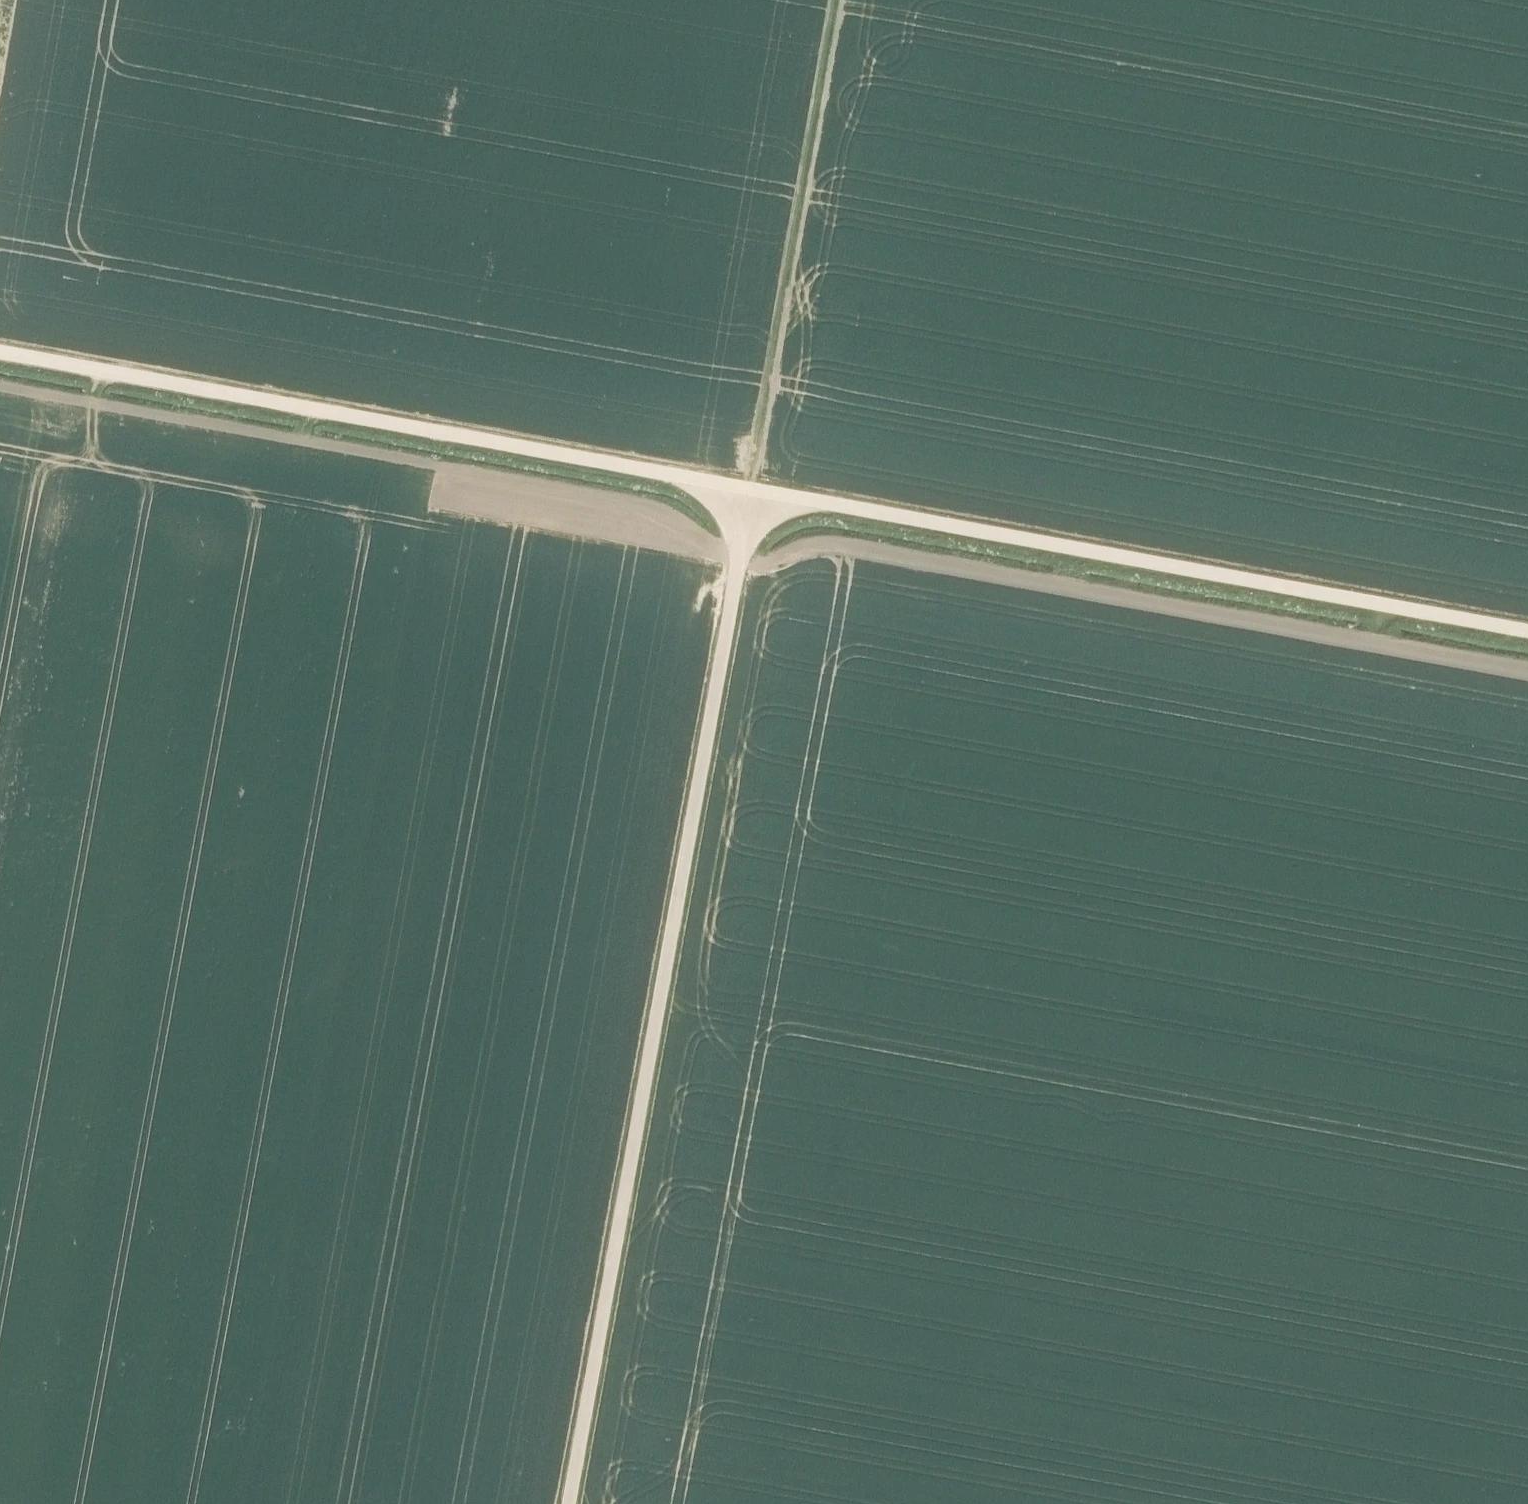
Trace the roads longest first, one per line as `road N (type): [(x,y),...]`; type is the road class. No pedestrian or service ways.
road 1 (unclassified): [(570,1503),(753,492)]
road 2 (unclassified): [(1527,633),(753,492)]
road 3 (unclassified): [(753,492),(0,356)]

